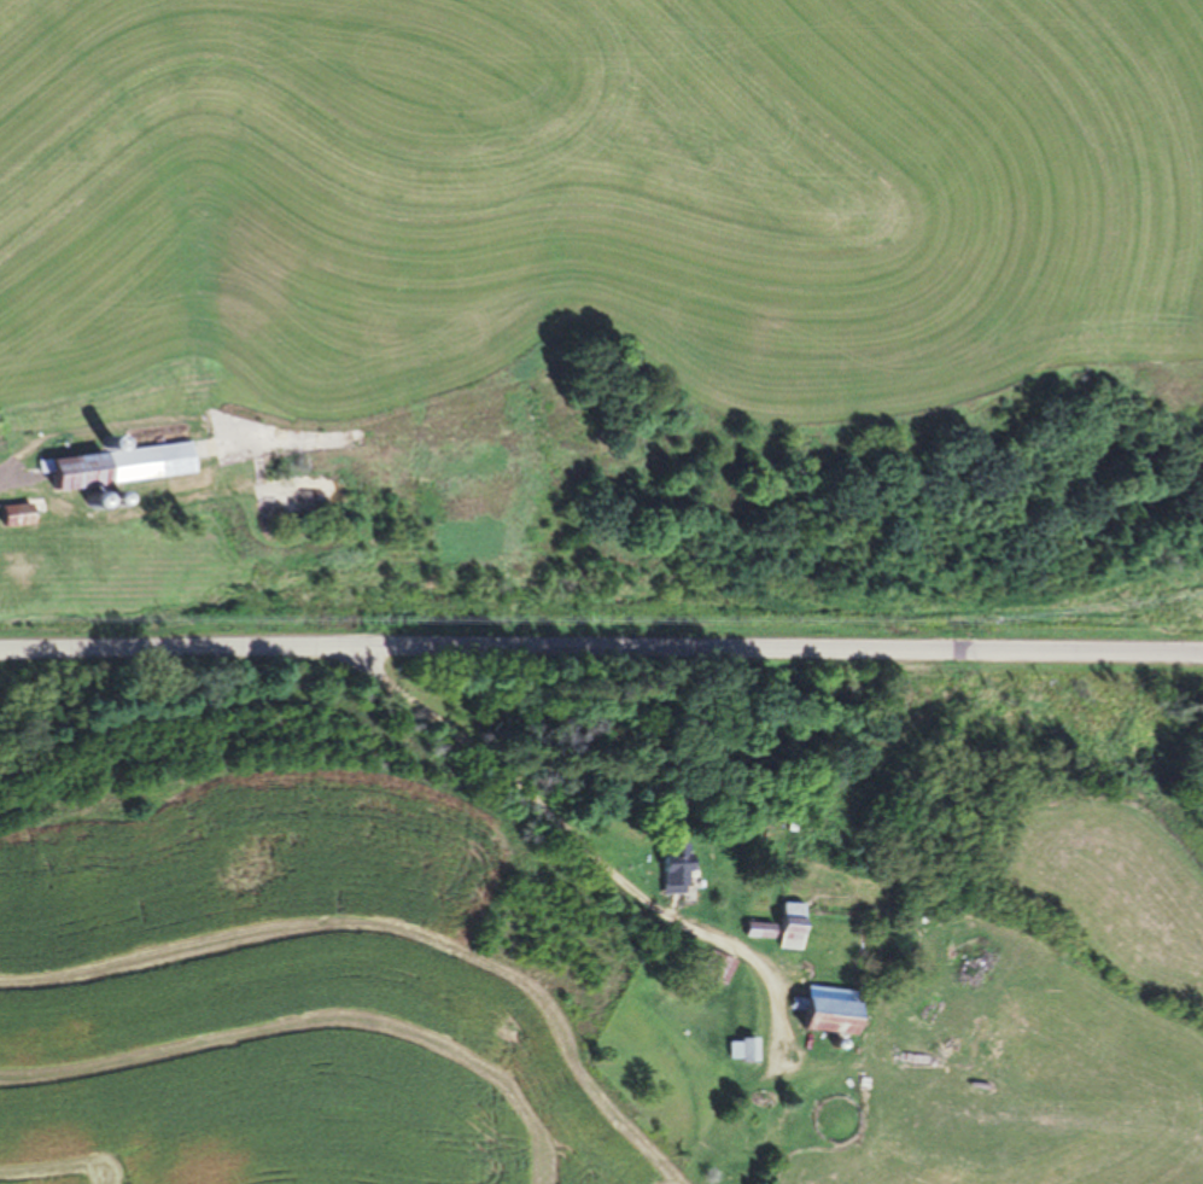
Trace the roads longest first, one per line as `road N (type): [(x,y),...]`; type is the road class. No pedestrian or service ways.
road 1 (residential): [(0,651),(518,647),(1202,656)]
road 2 (residential): [(313,648),(468,690),(675,922)]

